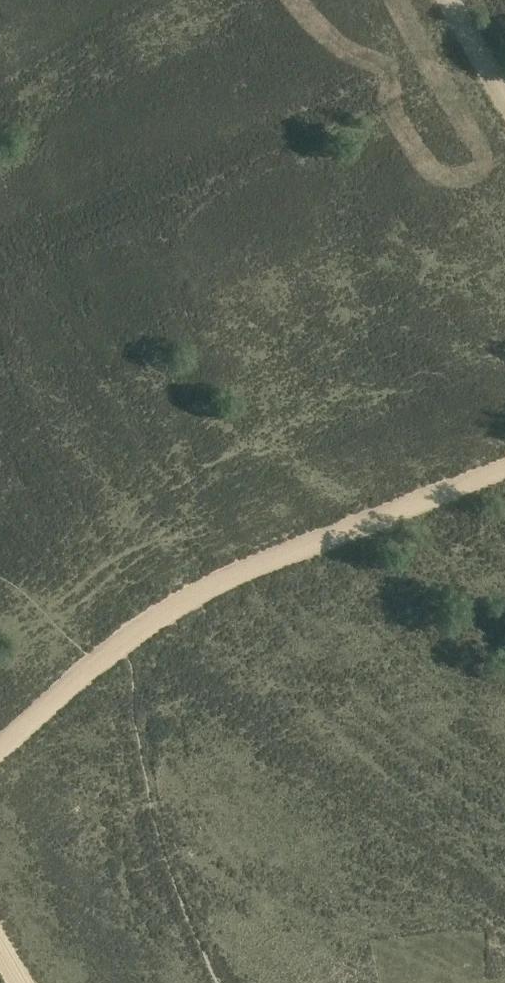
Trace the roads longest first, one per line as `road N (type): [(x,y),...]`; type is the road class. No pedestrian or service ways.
road 1 (track): [(504,466),(216,582),(107,654),(0,751)]

